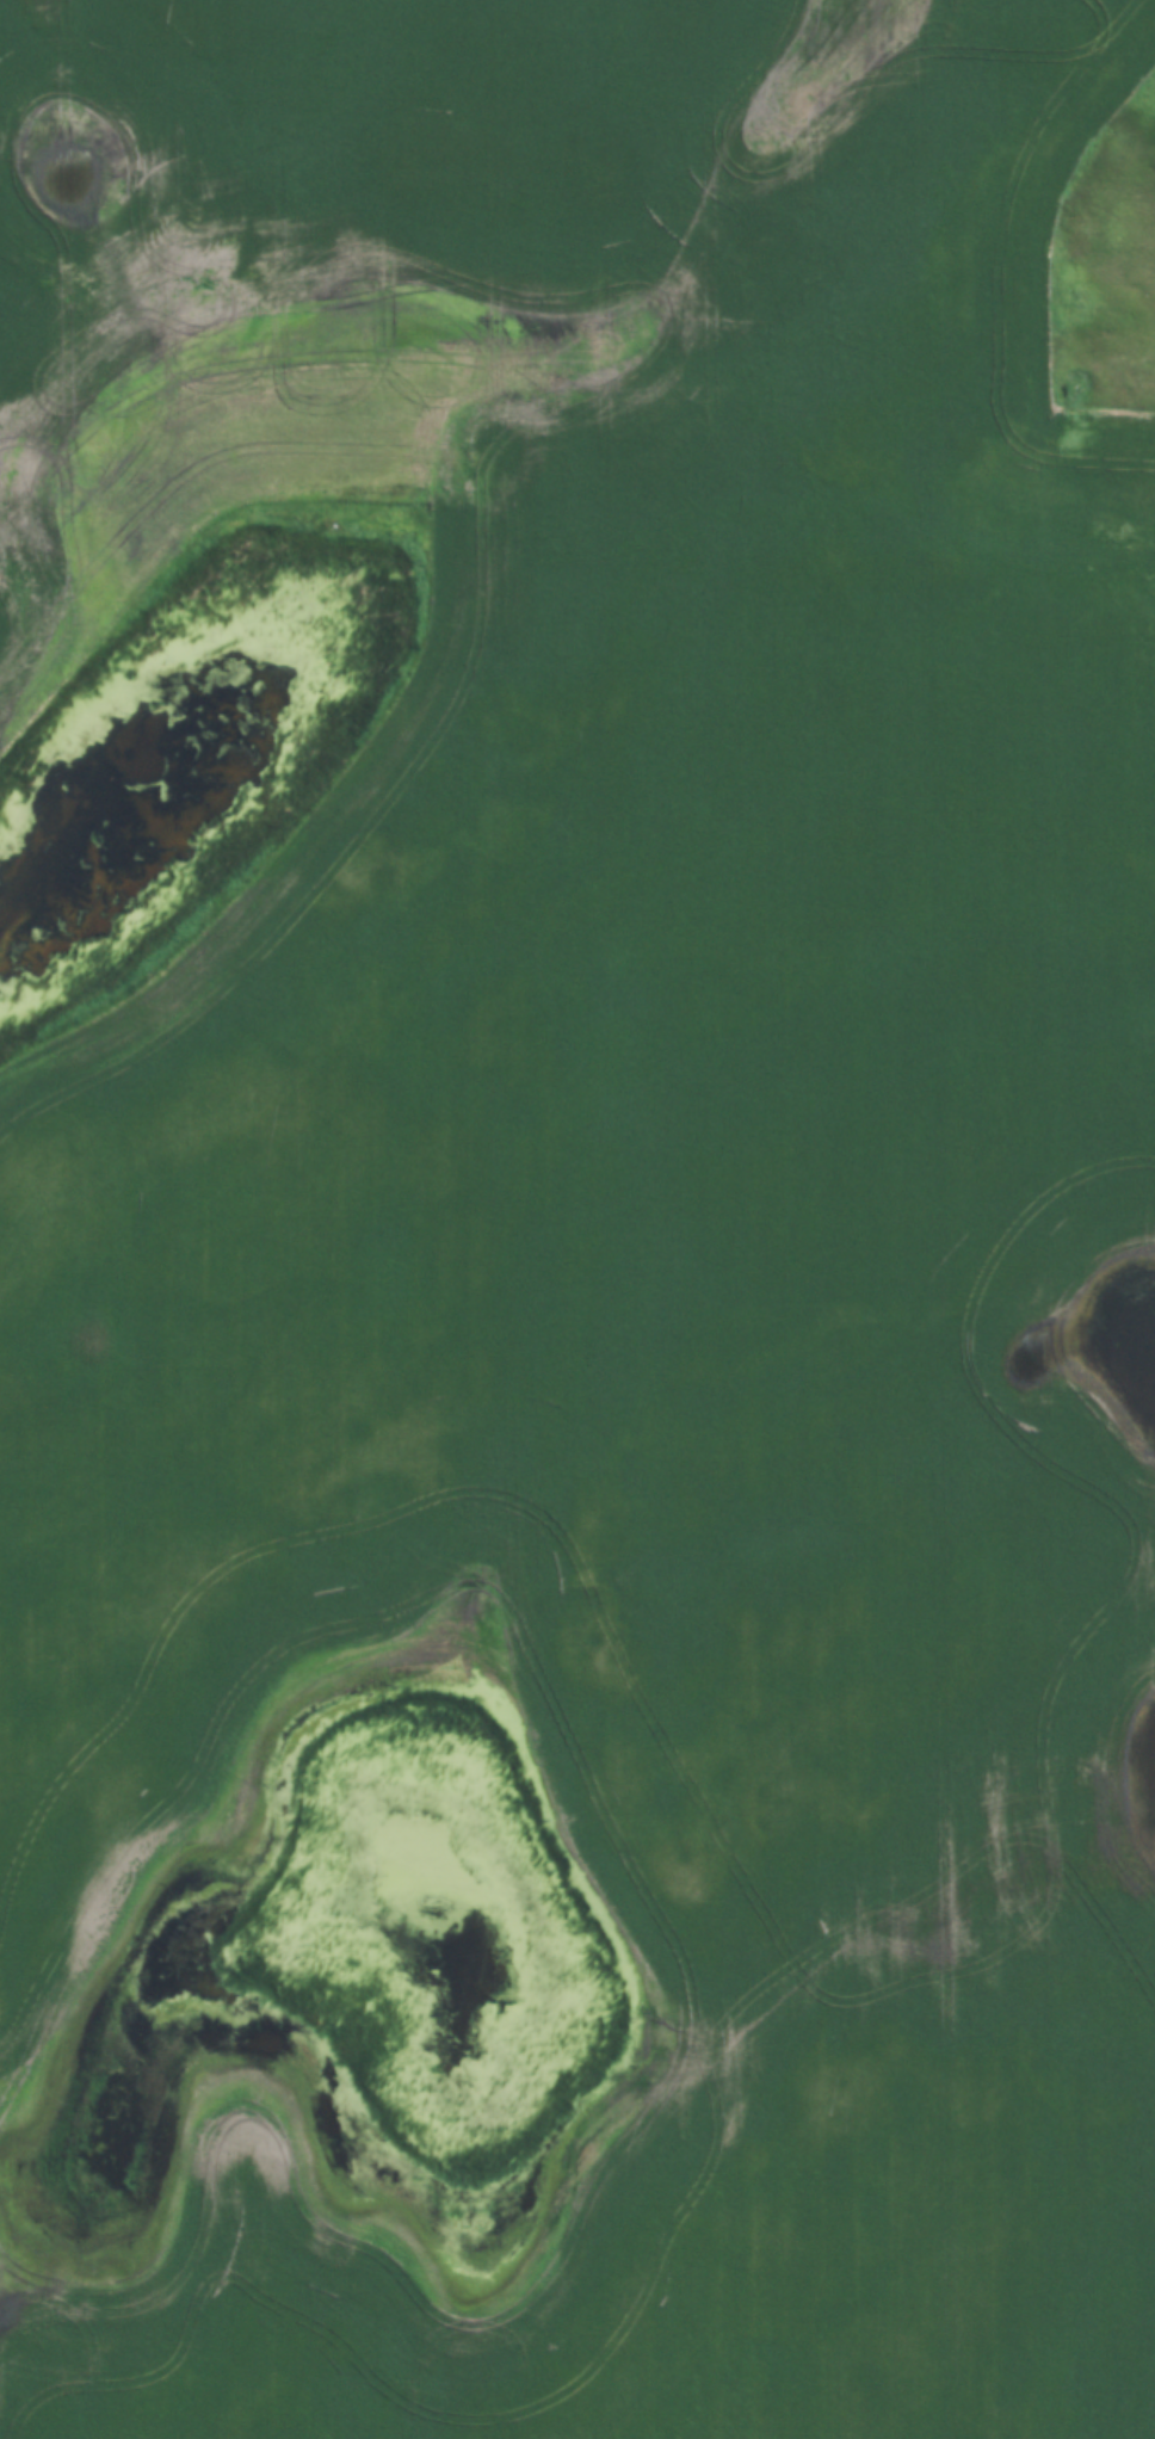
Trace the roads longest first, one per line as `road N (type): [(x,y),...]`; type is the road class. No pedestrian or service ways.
road 1 (track): [(1154,424),(1073,421),(1051,230),(1089,131),(1154,55)]

